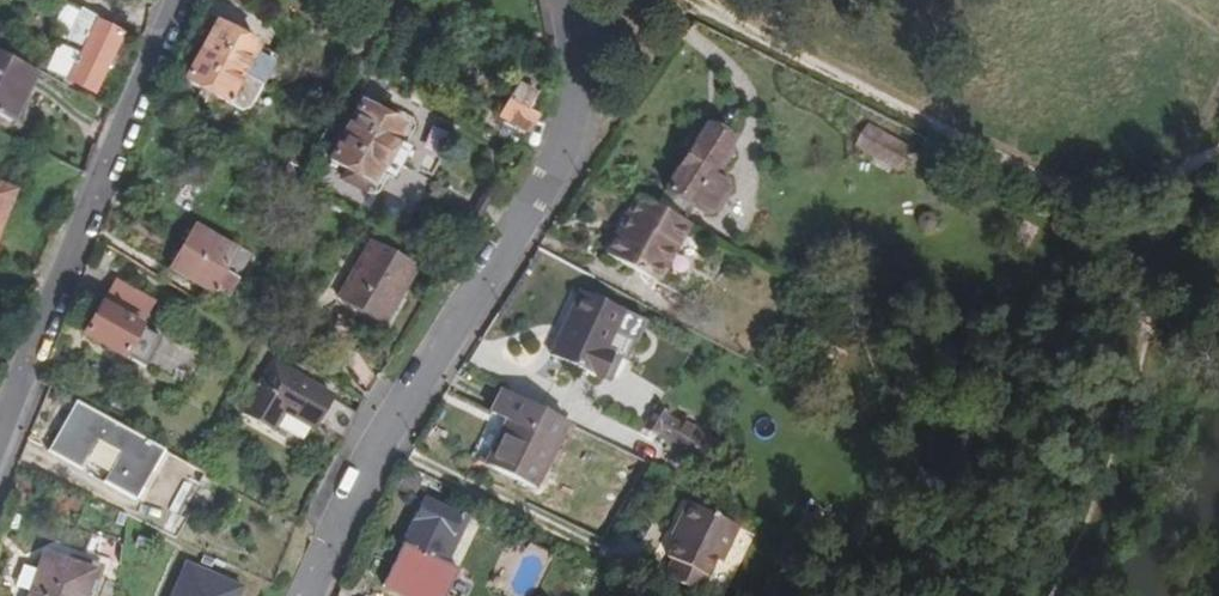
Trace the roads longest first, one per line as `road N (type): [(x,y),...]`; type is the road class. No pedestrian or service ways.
road 1 (residential): [(565,0),(582,70),(573,145),(544,225),(324,595)]
road 2 (residential): [(0,444),(190,0)]

